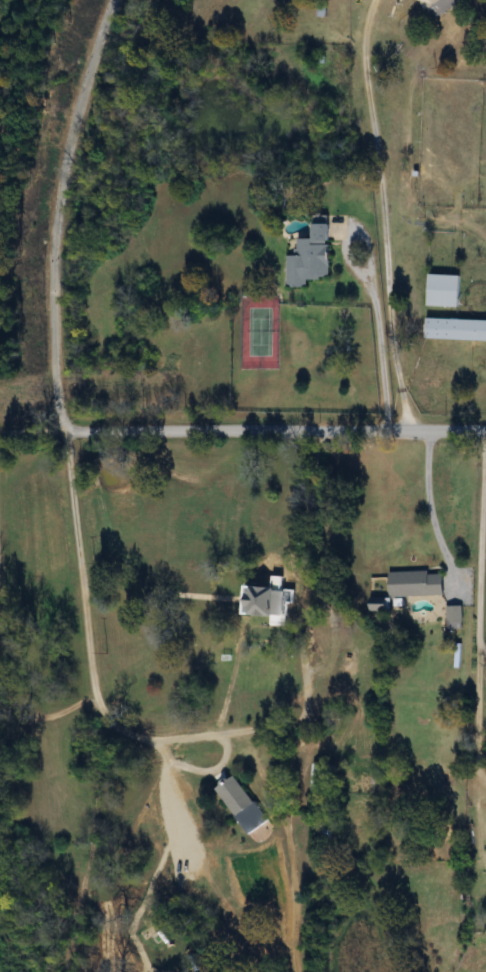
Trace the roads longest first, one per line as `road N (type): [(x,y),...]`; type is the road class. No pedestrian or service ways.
road 1 (residential): [(0,444),(30,425),(485,429)]
road 2 (residential): [(111,0),(61,171),(67,424)]

